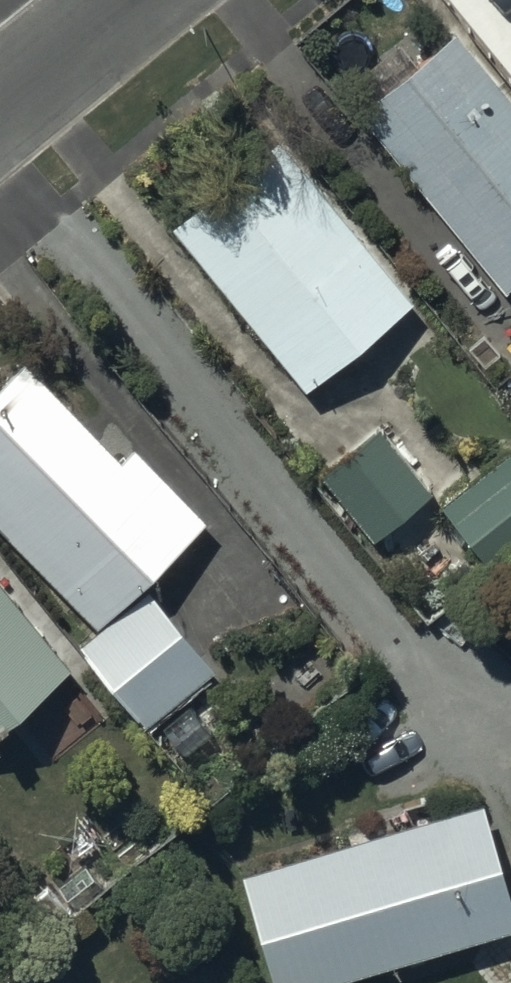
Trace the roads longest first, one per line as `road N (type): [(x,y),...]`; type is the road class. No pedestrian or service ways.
road 1 (unclassified): [(136,0),(0,112)]

